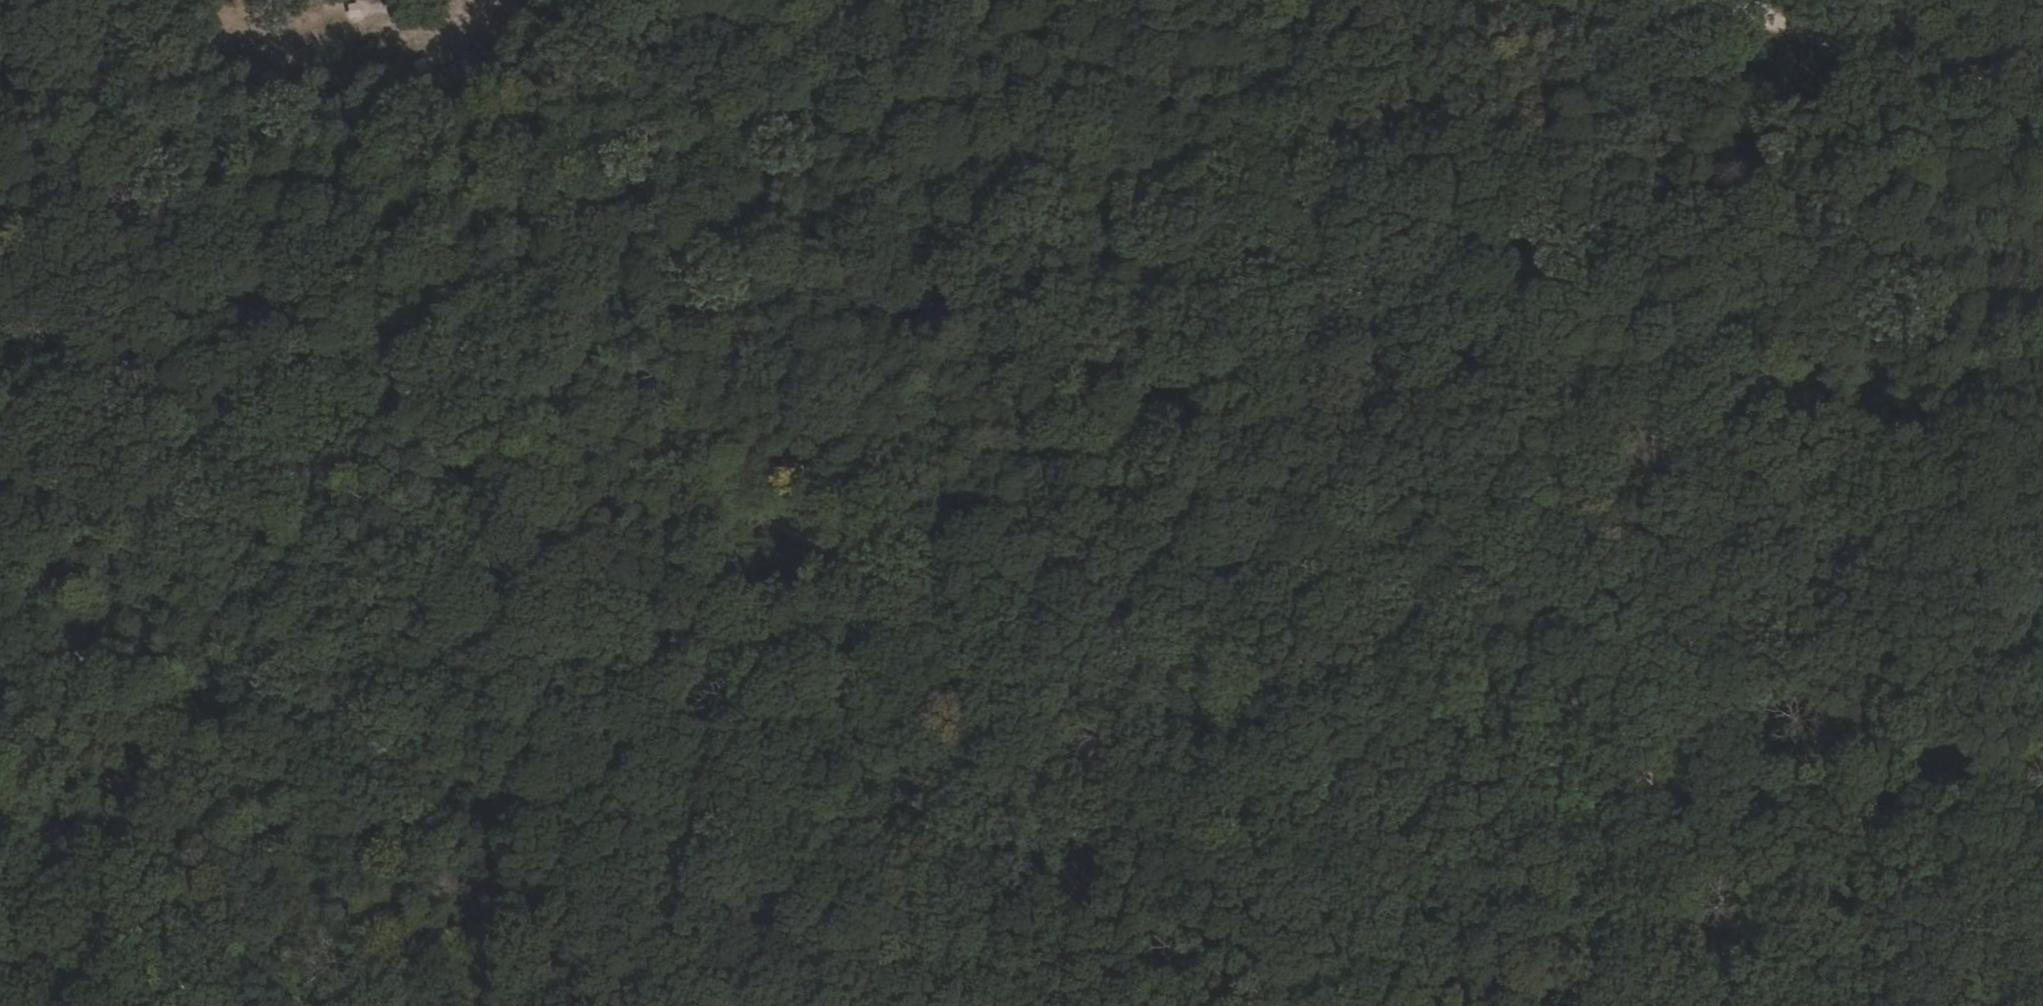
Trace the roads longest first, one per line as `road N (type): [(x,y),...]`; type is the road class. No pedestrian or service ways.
road 1 (track): [(2042,907),(1817,823),(1566,745),(1278,614),(998,607),(832,565),(367,344)]
road 2 (track): [(110,685),(311,1005)]
road 3 (track): [(1727,0),(2042,111)]
road 4 (track): [(0,825),(204,1005)]

